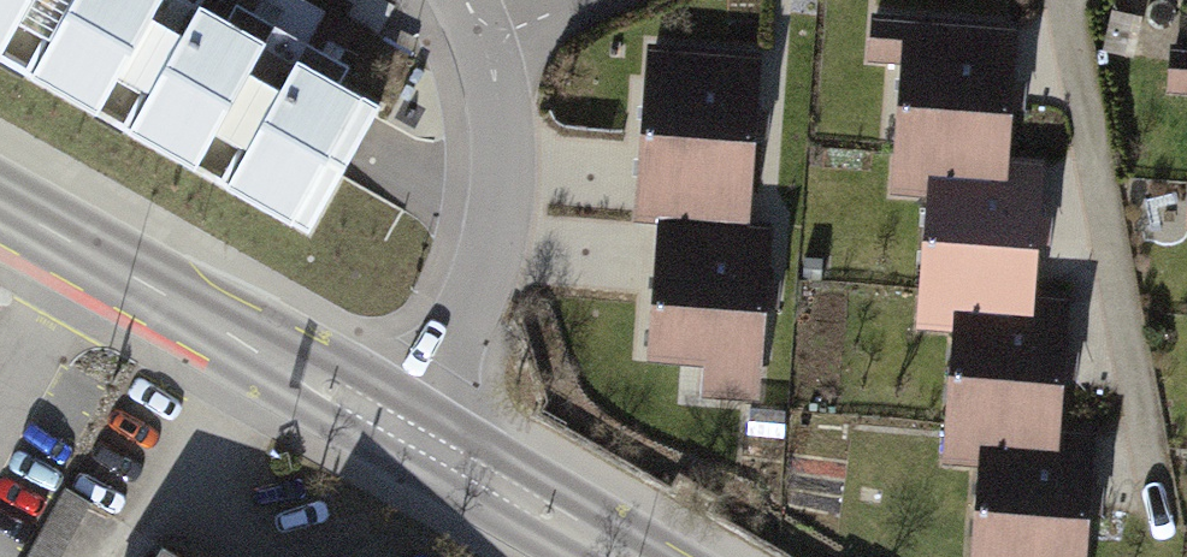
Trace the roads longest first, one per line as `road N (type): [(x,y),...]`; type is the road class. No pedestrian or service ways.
road 1 (primary): [(0,203),(405,433)]
road 2 (residential): [(405,433),(459,334),(497,216),(487,58)]
road 3 (primary): [(405,433),(627,556)]
road 4 (residential): [(598,0),(487,58)]

